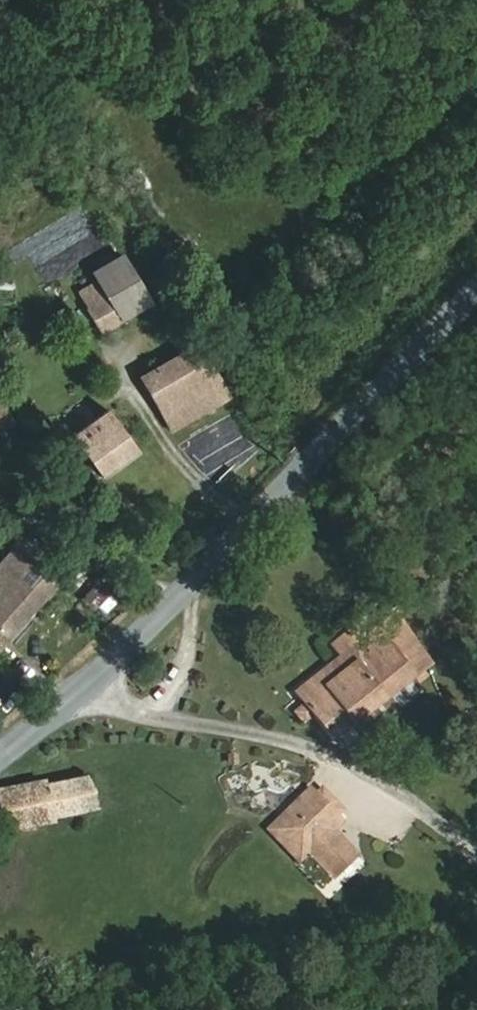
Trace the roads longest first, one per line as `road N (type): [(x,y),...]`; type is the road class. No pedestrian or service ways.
road 1 (tertiary): [(0,766),(130,661),(476,295)]

